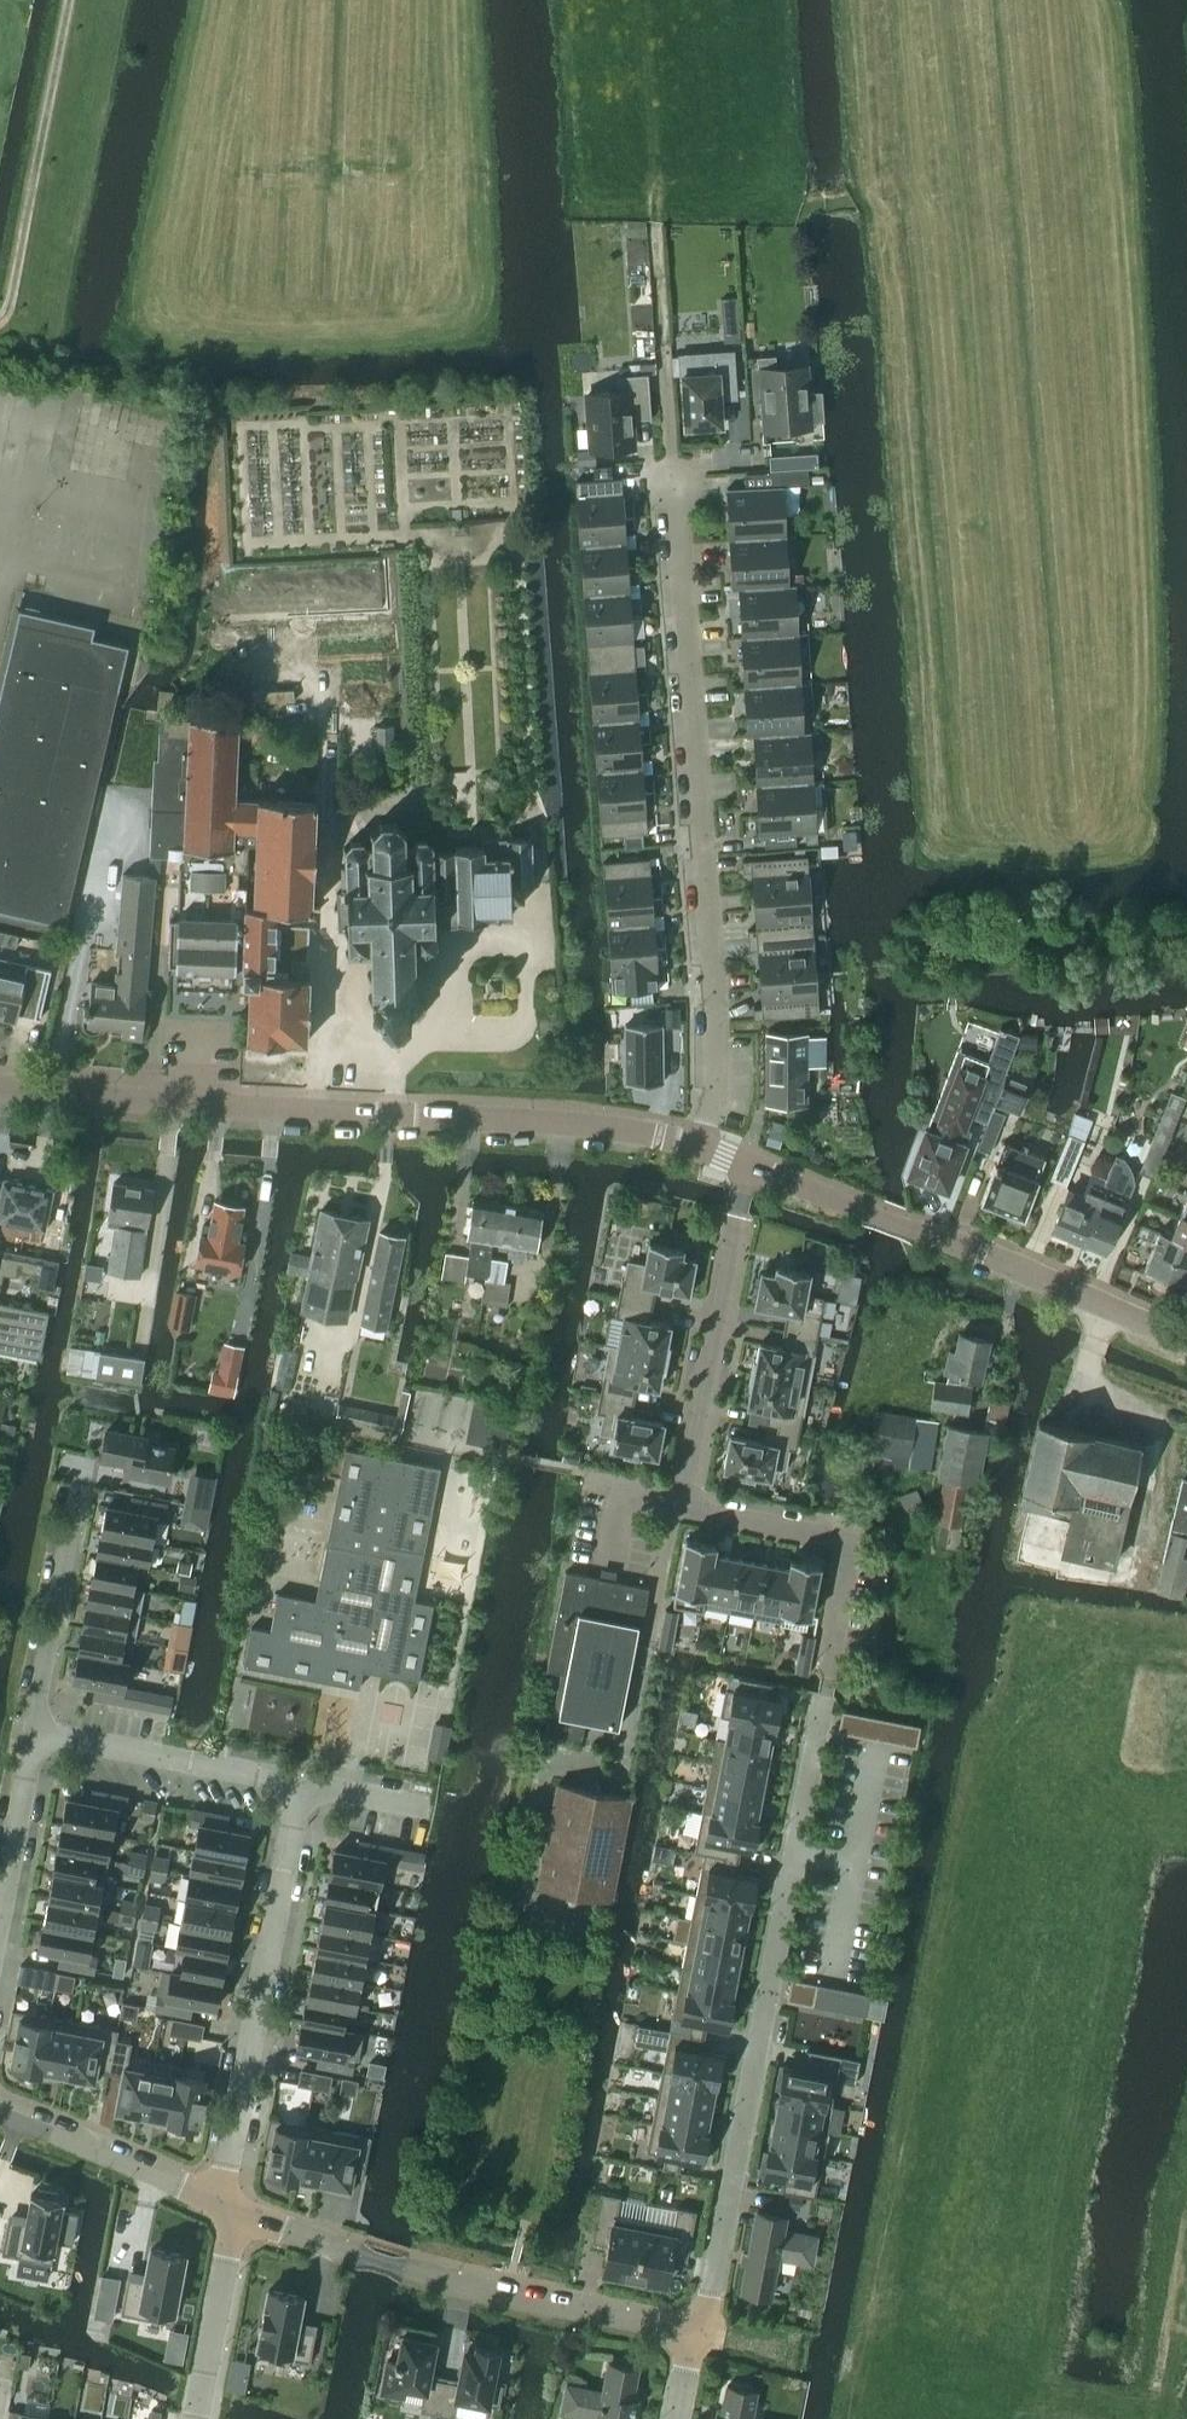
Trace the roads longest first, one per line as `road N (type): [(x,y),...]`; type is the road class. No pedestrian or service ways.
road 1 (residential): [(703,1150),(720,1096),(720,1053),(669,361)]
road 2 (tertiary): [(703,1150),(563,1122),(0,1086)]
road 3 (residential): [(694,2337),(707,2320),(823,1705)]
road 4 (residential): [(227,2202),(408,2270),(694,2337)]
road 5 (tertiary): [(1186,1343),(750,1167)]
road 6 (residential): [(305,1785),(229,2158),(227,2202)]
road 7 (residential): [(679,1504),(750,1167)]
road 8 (residential): [(829,1673),(848,1572),(840,1544),(824,1534),(679,1504)]
road 9 (residential): [(37,1735),(305,1785)]
road 10 (residential): [(0,2111),(227,2202)]
road 11 (residential): [(196,2418),(230,2240),(227,2202)]
road 12 (residential): [(37,1735),(77,1530)]
road 13 (residential): [(0,1928),(37,1735)]
road 14 (residential): [(645,1648),(679,1504)]
road 15 (residential): [(305,1785),(424,1808)]

